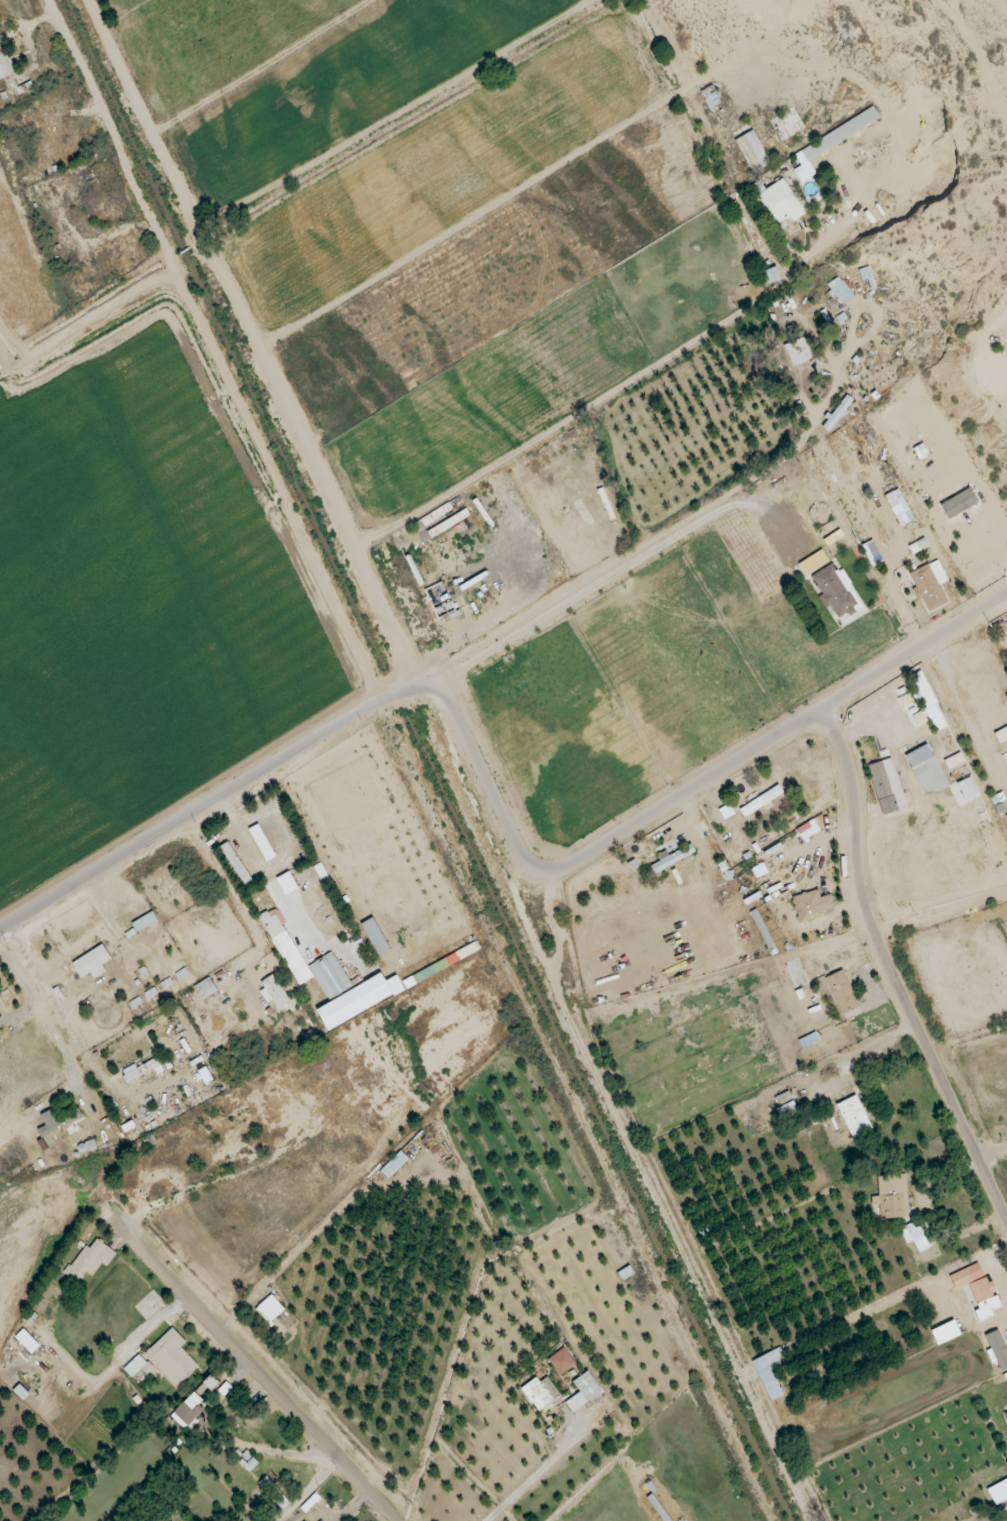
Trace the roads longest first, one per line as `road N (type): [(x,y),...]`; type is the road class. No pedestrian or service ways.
road 1 (residential): [(0,931),(379,703),(414,690),(780,451)]
road 2 (residential): [(1006,605),(526,898),(500,876),(414,690)]
road 3 (residential): [(379,703),(48,0)]
road 4 (residential): [(82,0),(414,690)]
road 5 (residential): [(1006,1218),(854,885),(851,788),(841,751),(819,718)]
road 6 (residential): [(399,1520),(111,1217)]
road 7 (residential): [(0,340),(21,364),(174,271)]

